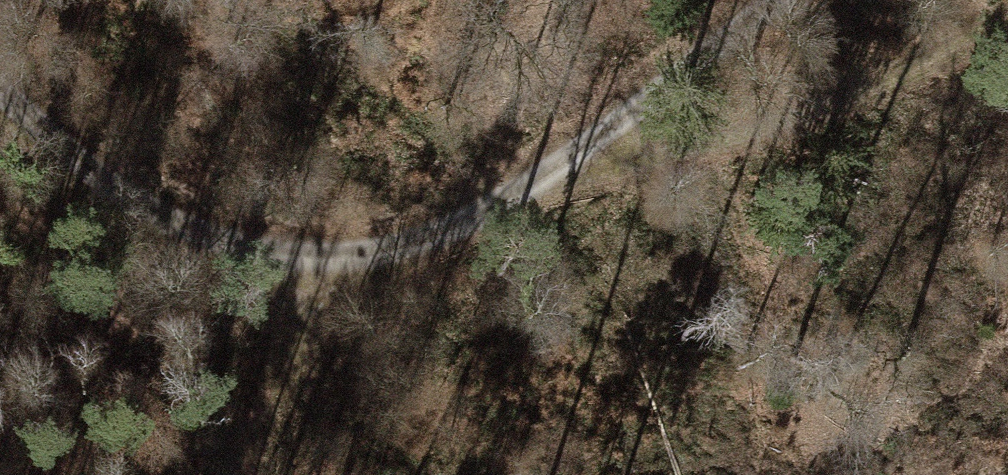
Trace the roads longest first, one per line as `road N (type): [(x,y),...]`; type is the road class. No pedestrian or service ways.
road 1 (track): [(222,474),(299,368),(299,262),(497,207),(768,0)]
road 2 (track): [(1007,15),(808,110),(653,165),(497,207)]
road 3 (track): [(0,84),(187,232),(299,262)]
road 4 (track): [(140,0),(219,240)]

